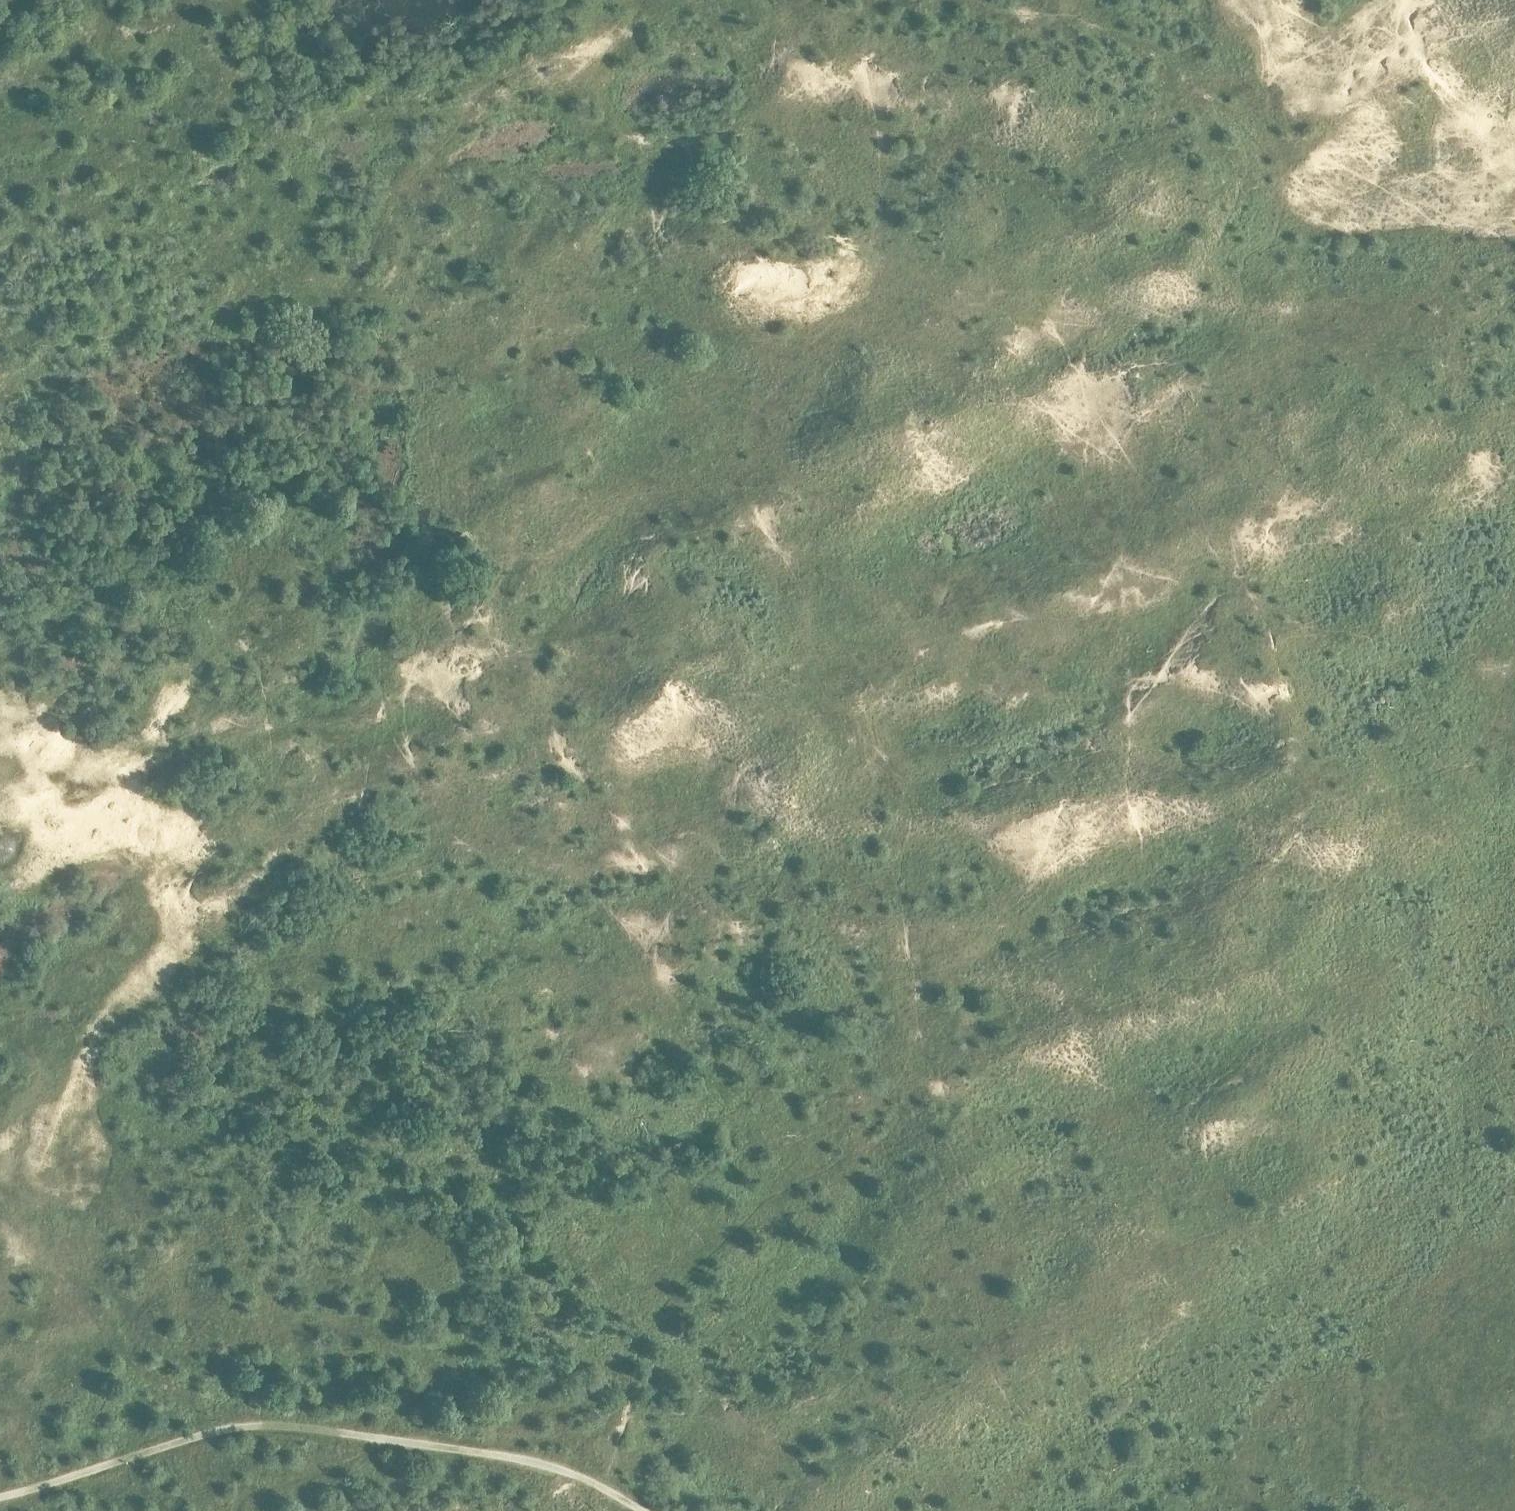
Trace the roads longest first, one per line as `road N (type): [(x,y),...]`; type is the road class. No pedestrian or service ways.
road 1 (track): [(645,1510),(520,1459),(253,1425),(0,1496)]

